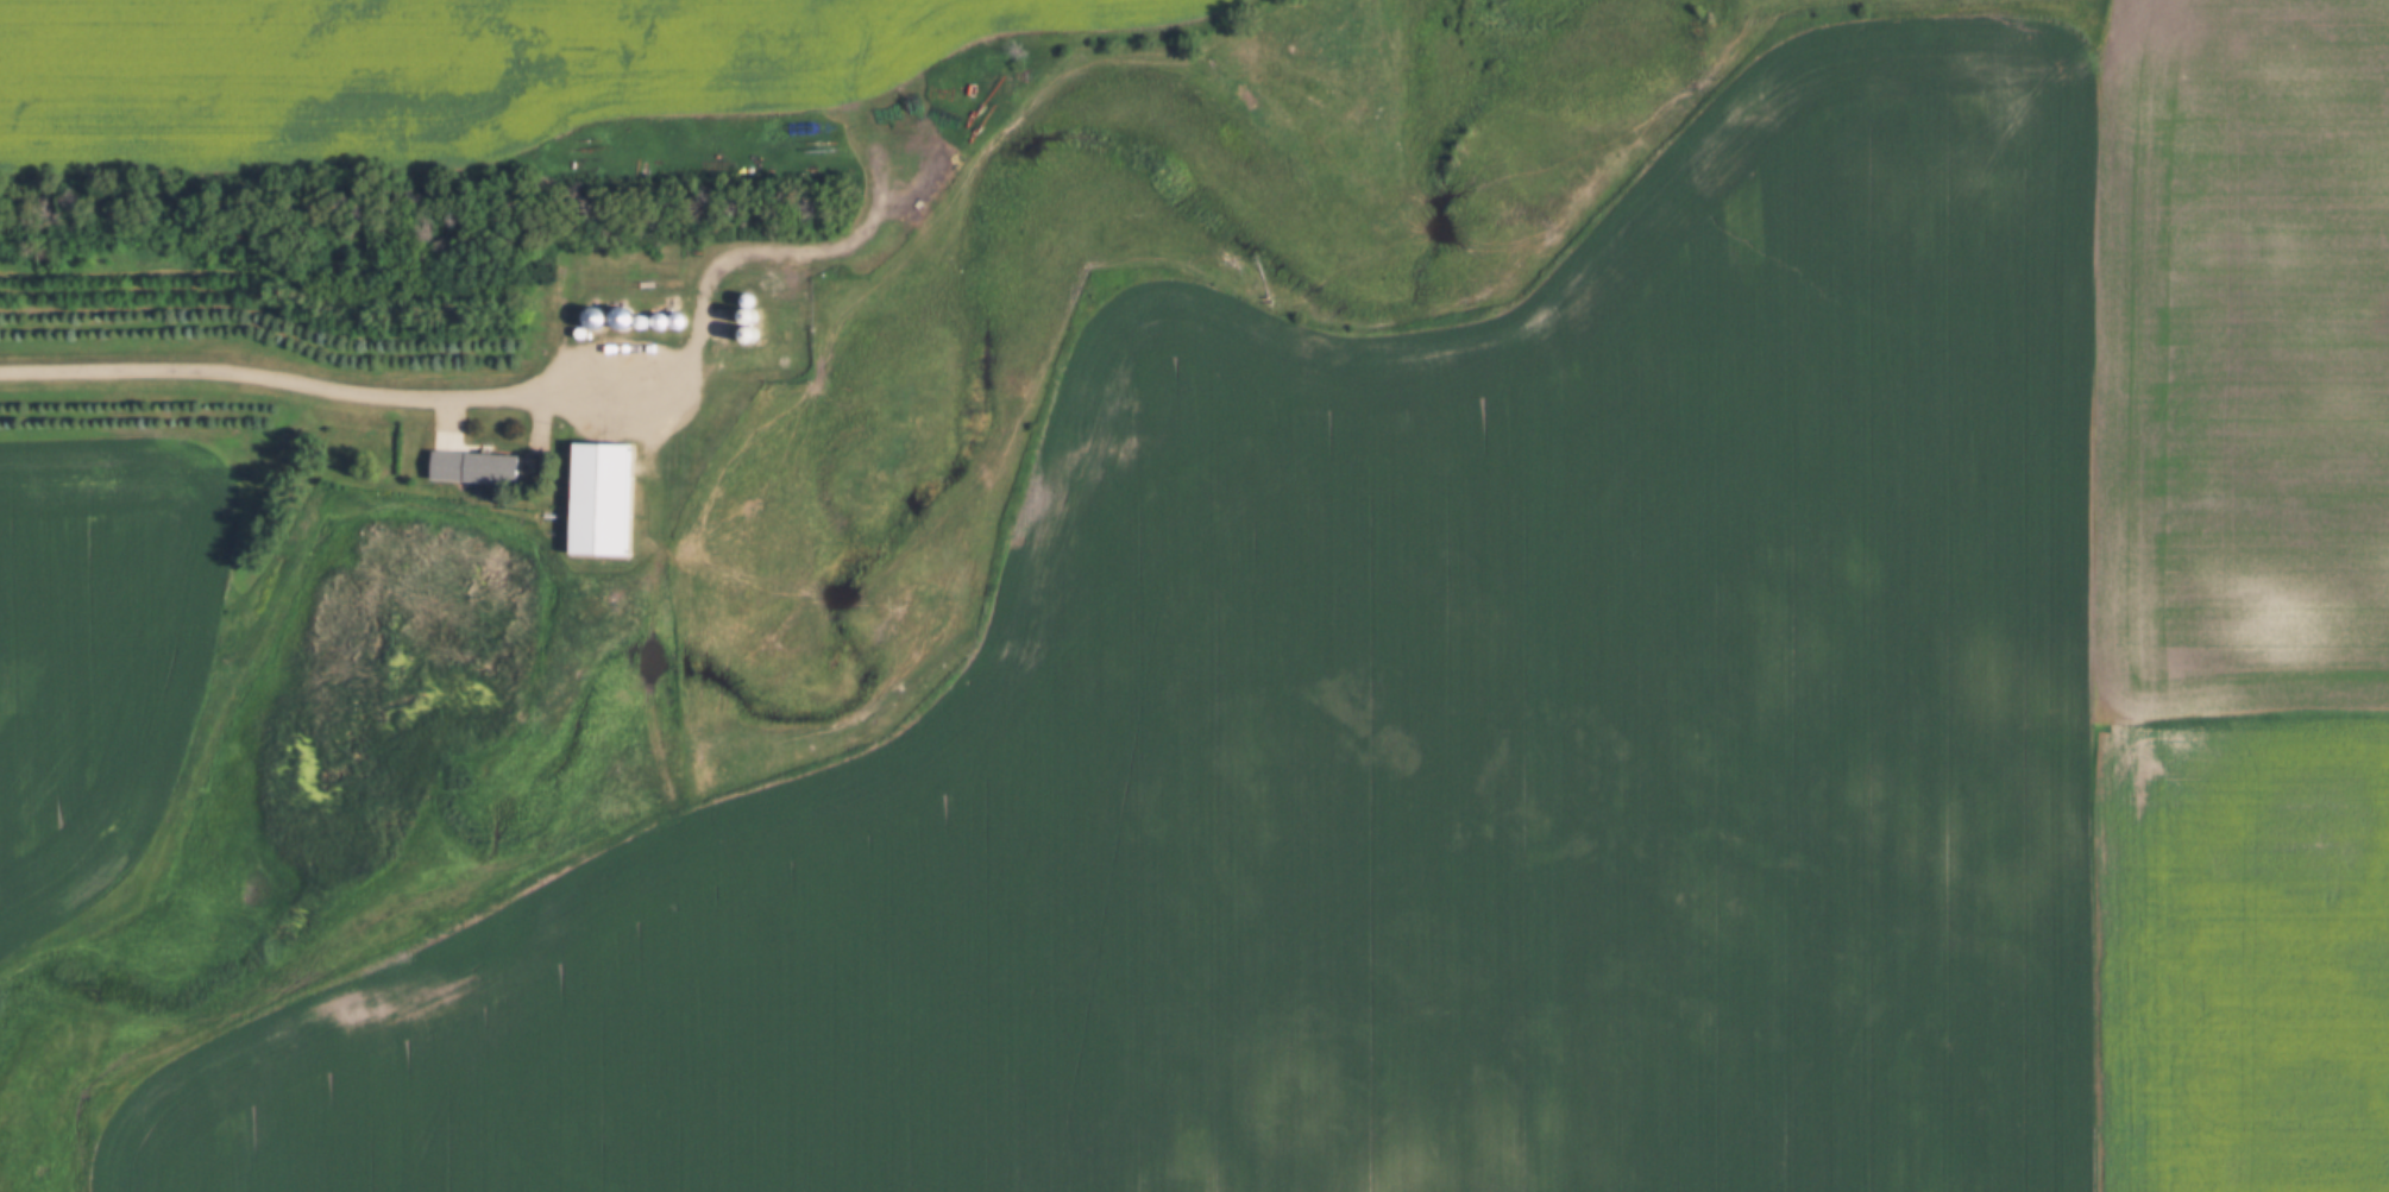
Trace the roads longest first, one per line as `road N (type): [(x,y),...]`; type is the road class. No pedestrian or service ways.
road 1 (track): [(633,381),(667,374),(687,354),(698,284),(715,253),(748,240),(832,236),(851,228),(880,187)]

